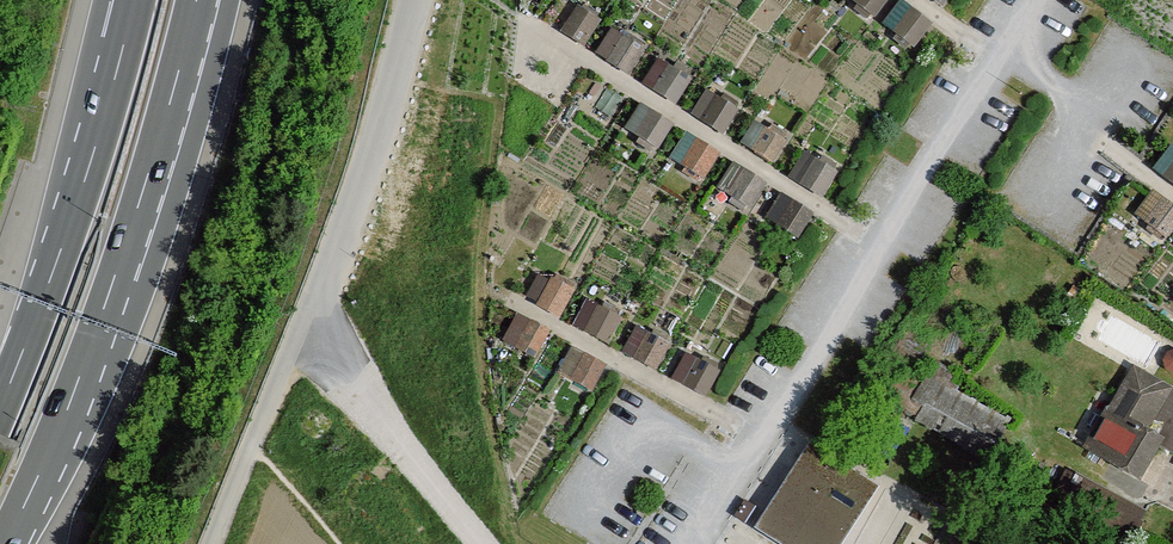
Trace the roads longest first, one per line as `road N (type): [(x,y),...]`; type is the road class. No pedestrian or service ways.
road 1 (motorway): [(133,0),(88,169),(0,403)]
road 2 (motorway): [(101,321),(212,0)]
road 3 (motorway): [(101,321),(197,0)]
road 4 (track): [(485,543),(306,314)]
road 5 (track): [(212,543),(306,314)]
road 6 (motorway): [(6,543),(101,321)]

